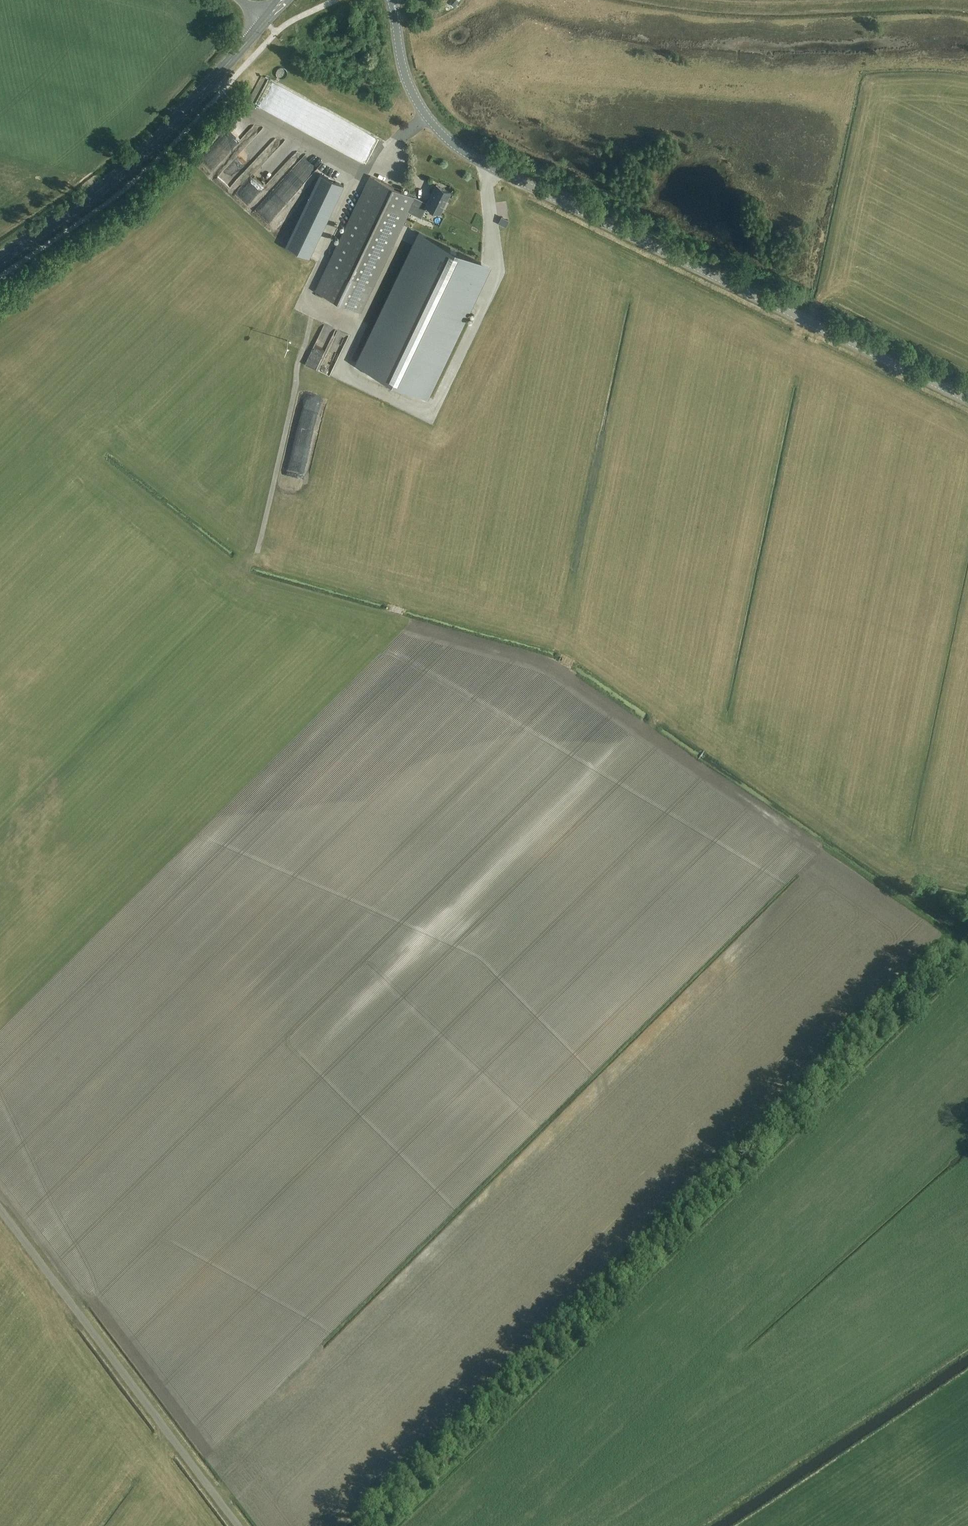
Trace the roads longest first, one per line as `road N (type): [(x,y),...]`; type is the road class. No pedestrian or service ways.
road 1 (tertiary): [(967,400),(458,148),(409,86),(392,0)]
road 2 (unclassified): [(239,1525),(0,1210)]
road 3 (primary): [(0,259),(115,179),(264,22)]

